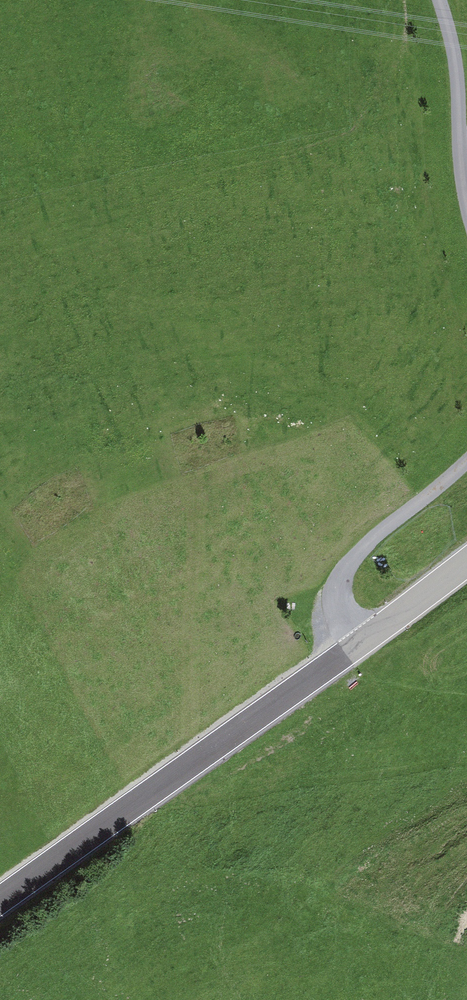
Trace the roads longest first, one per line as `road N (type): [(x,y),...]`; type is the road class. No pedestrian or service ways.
road 1 (tertiary): [(466,562),(0,904)]
road 2 (track): [(355,646),(340,579),(365,546),(466,461)]
road 3 (track): [(466,202),(448,29),(437,0)]

